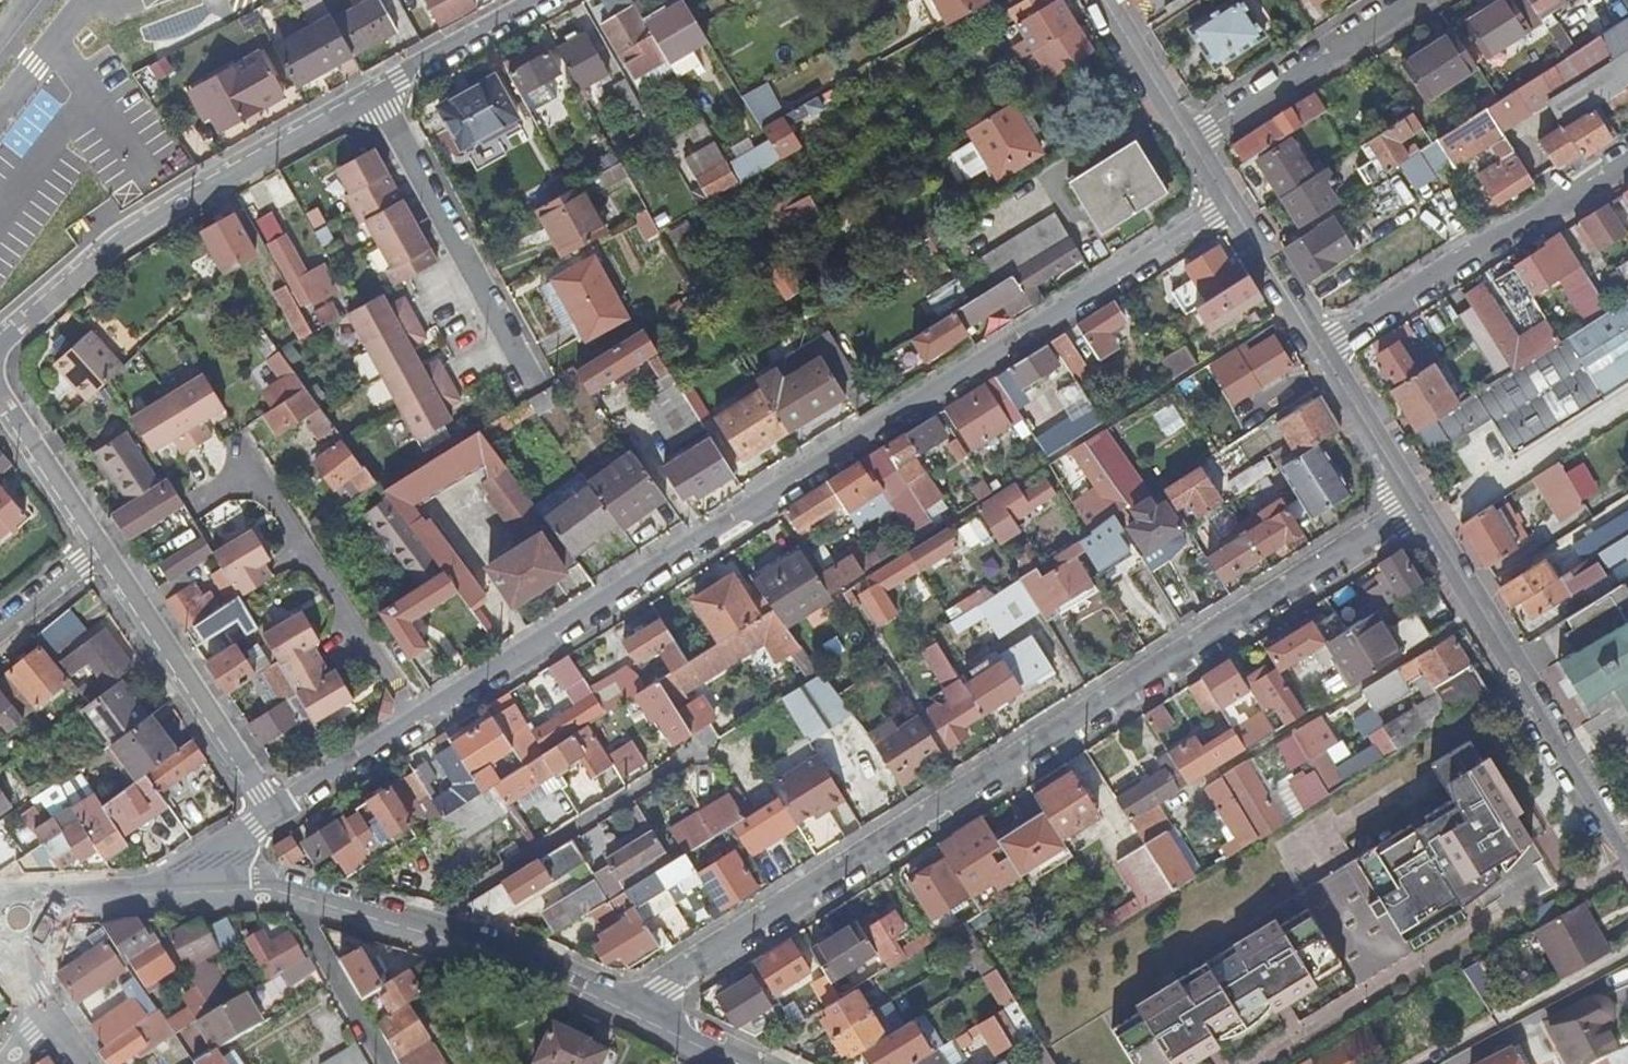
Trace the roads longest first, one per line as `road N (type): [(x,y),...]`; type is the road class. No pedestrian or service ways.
road 1 (residential): [(1230,209),(273,817)]
road 2 (residential): [(1412,504),(634,1014)]
road 3 (residential): [(374,90),(144,225),(12,330),(0,358)]
road 4 (residential): [(207,892),(268,890),(409,928),(508,957),(634,1014)]
road 5 (residential): [(1627,846),(1412,504)]
road 6 (residential): [(1310,347),(1627,158)]
road 7 (residential): [(374,90),(535,386)]
road 8 (residential): [(99,546),(273,817)]
road 9 (residential): [(1196,151),(1426,0)]
road 10 (residential): [(5,919),(84,896),(207,892)]
road 11 (residential): [(0,383),(8,410),(99,546)]
road 12 (residential): [(1412,504),(1310,347)]
road 13 (residential): [(537,0),(374,90)]
road 14 (residential): [(1103,0),(1196,151)]
road 15 (residential): [(0,628),(99,546)]

